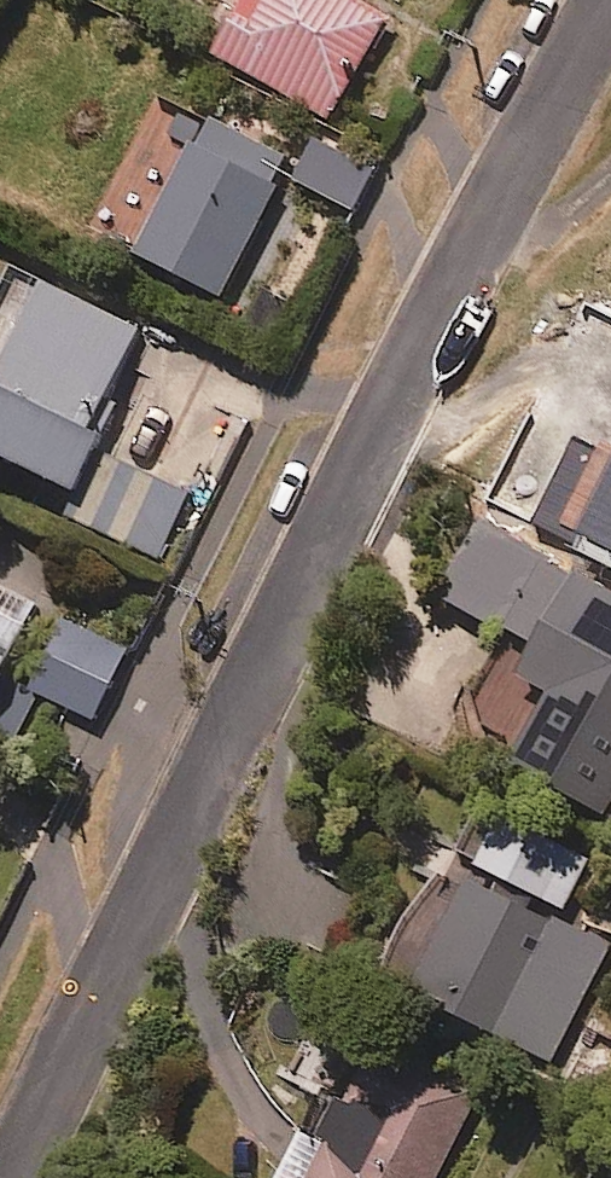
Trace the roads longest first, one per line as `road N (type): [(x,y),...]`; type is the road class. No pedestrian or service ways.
road 1 (residential): [(18,1177),(610,32)]

